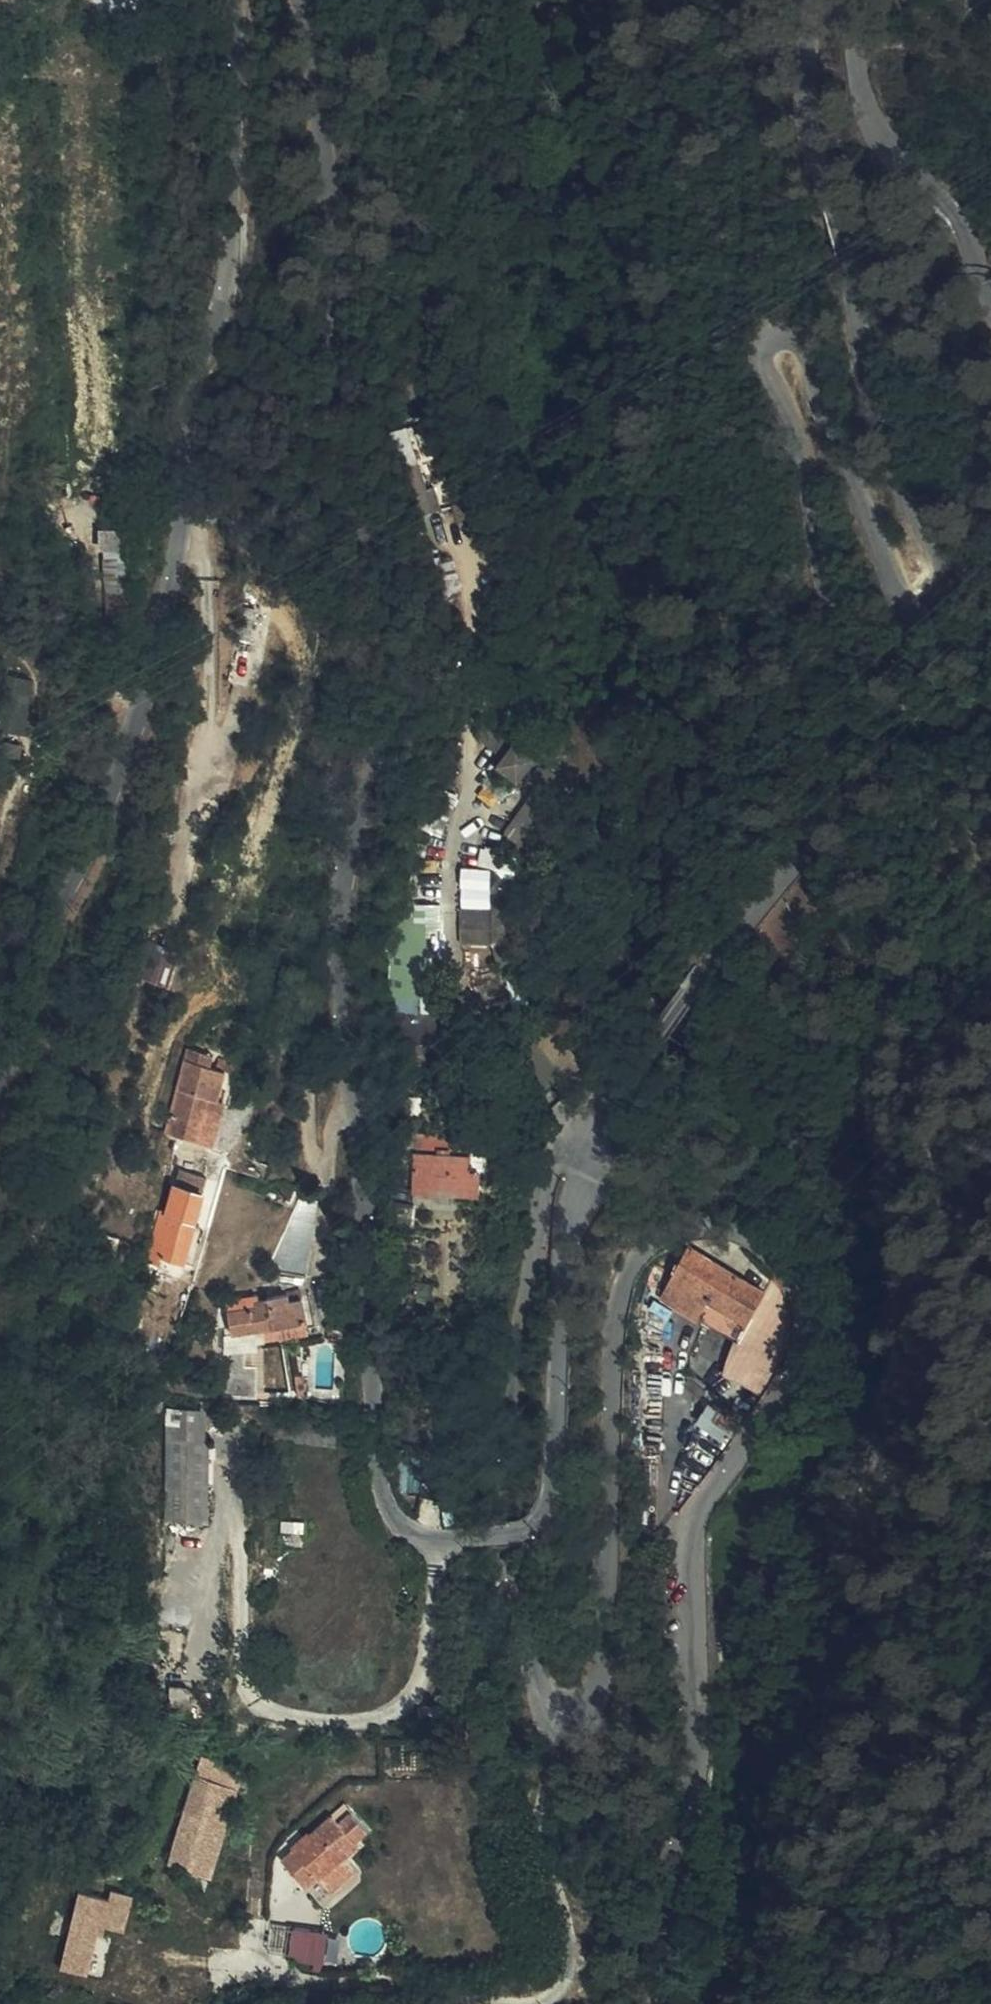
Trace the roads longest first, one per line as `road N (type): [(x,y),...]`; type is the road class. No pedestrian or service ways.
road 1 (tertiary): [(299,0),(338,273),(337,436),(377,540),(398,657),(395,726),(358,821),(342,915),(340,1004),(372,1213),(379,1457),(391,1507),(436,1540),(518,1530),(552,1505),(566,1233),(597,1173),(587,1156)]
road 2 (unclassified): [(587,1156),(612,1106),(709,967),(872,769),(875,730),(829,585),(809,472),(768,353),(771,340),(797,340),(811,360),(899,591),(915,611),(934,615),(948,603),(950,588),(891,443),(812,115),(812,0)]
road 3 (tertiary): [(508,1548),(530,1677),(554,1709),(588,1709),(597,1698),(609,1579),(614,1339),(627,1275),(655,1244),(688,1234),(742,1239),(792,1273),(811,1311),(815,1341),(806,1367),(692,1530),(686,1614),(693,1804),(667,2003)]
road 4 (tertiary): [(0,1072),(15,1019),(118,785),(166,595),(229,287),(248,85),(232,0)]
road 5 (tertiary): [(508,1548),(512,1398),(534,1226),(555,1165),(587,1156)]
road 6 (unclassified): [(853,0),(881,129),(959,214),(990,291)]

